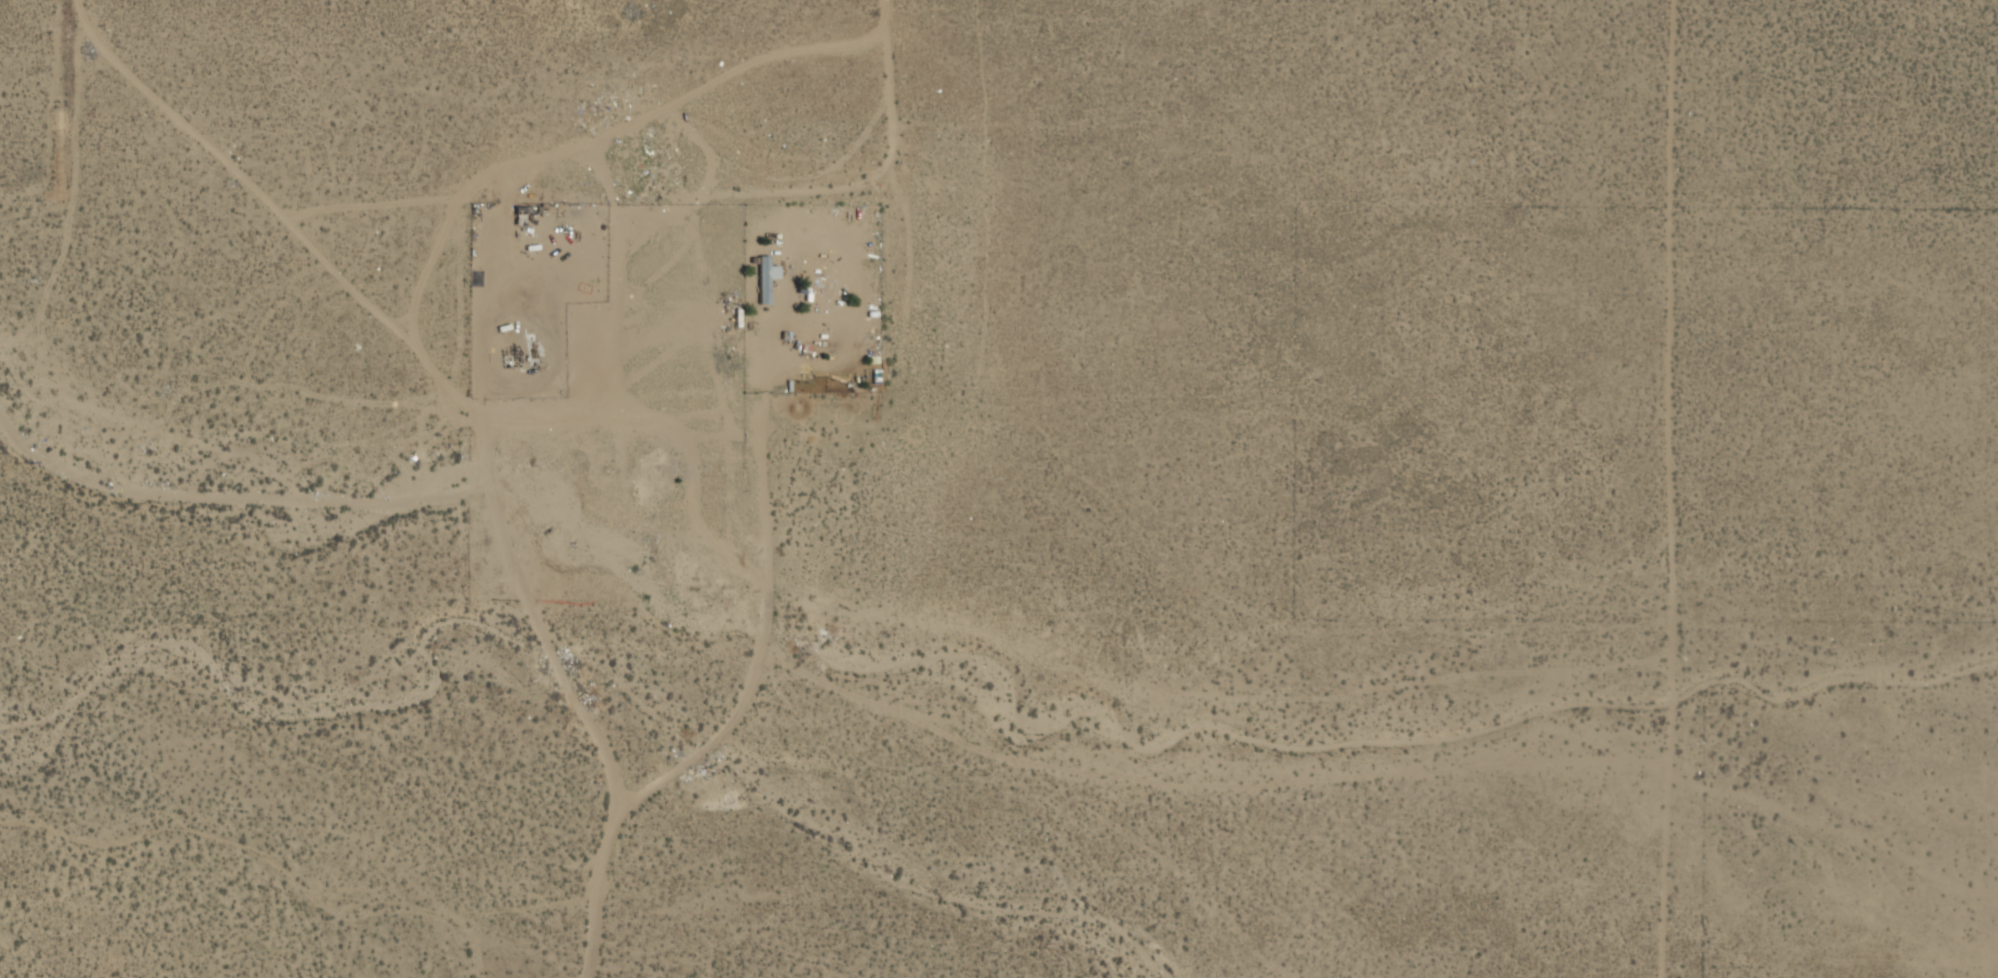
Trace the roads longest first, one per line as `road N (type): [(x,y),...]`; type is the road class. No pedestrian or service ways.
road 1 (track): [(584,977),(601,849),(619,803),(513,567),(483,429)]

